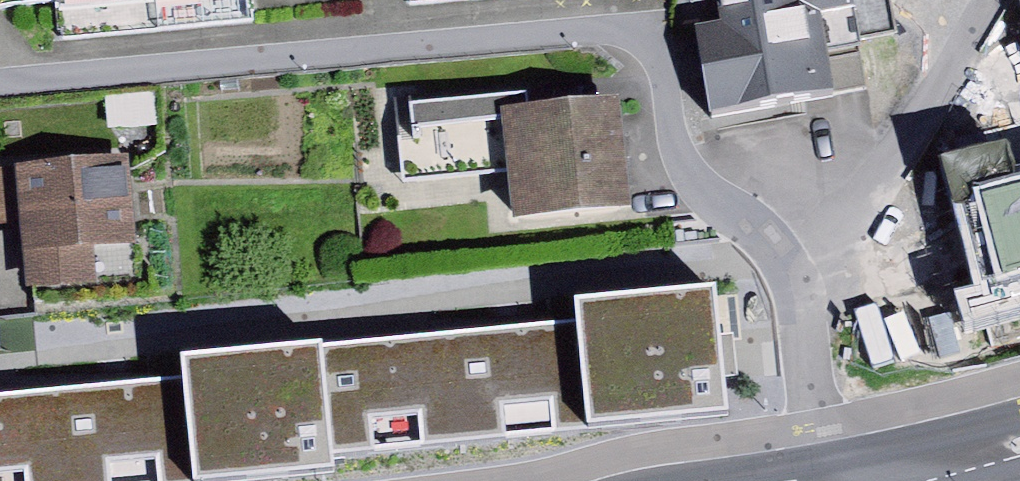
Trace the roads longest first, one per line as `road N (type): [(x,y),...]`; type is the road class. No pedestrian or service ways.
road 1 (residential): [(802,290),(693,177),(675,142),(654,51),(631,35),(600,29),(0,74)]
road 2 (residential): [(802,290),(1007,0)]
road 3 (residential): [(829,480),(802,290)]
road 4 (primary): [(873,480),(1019,446)]

